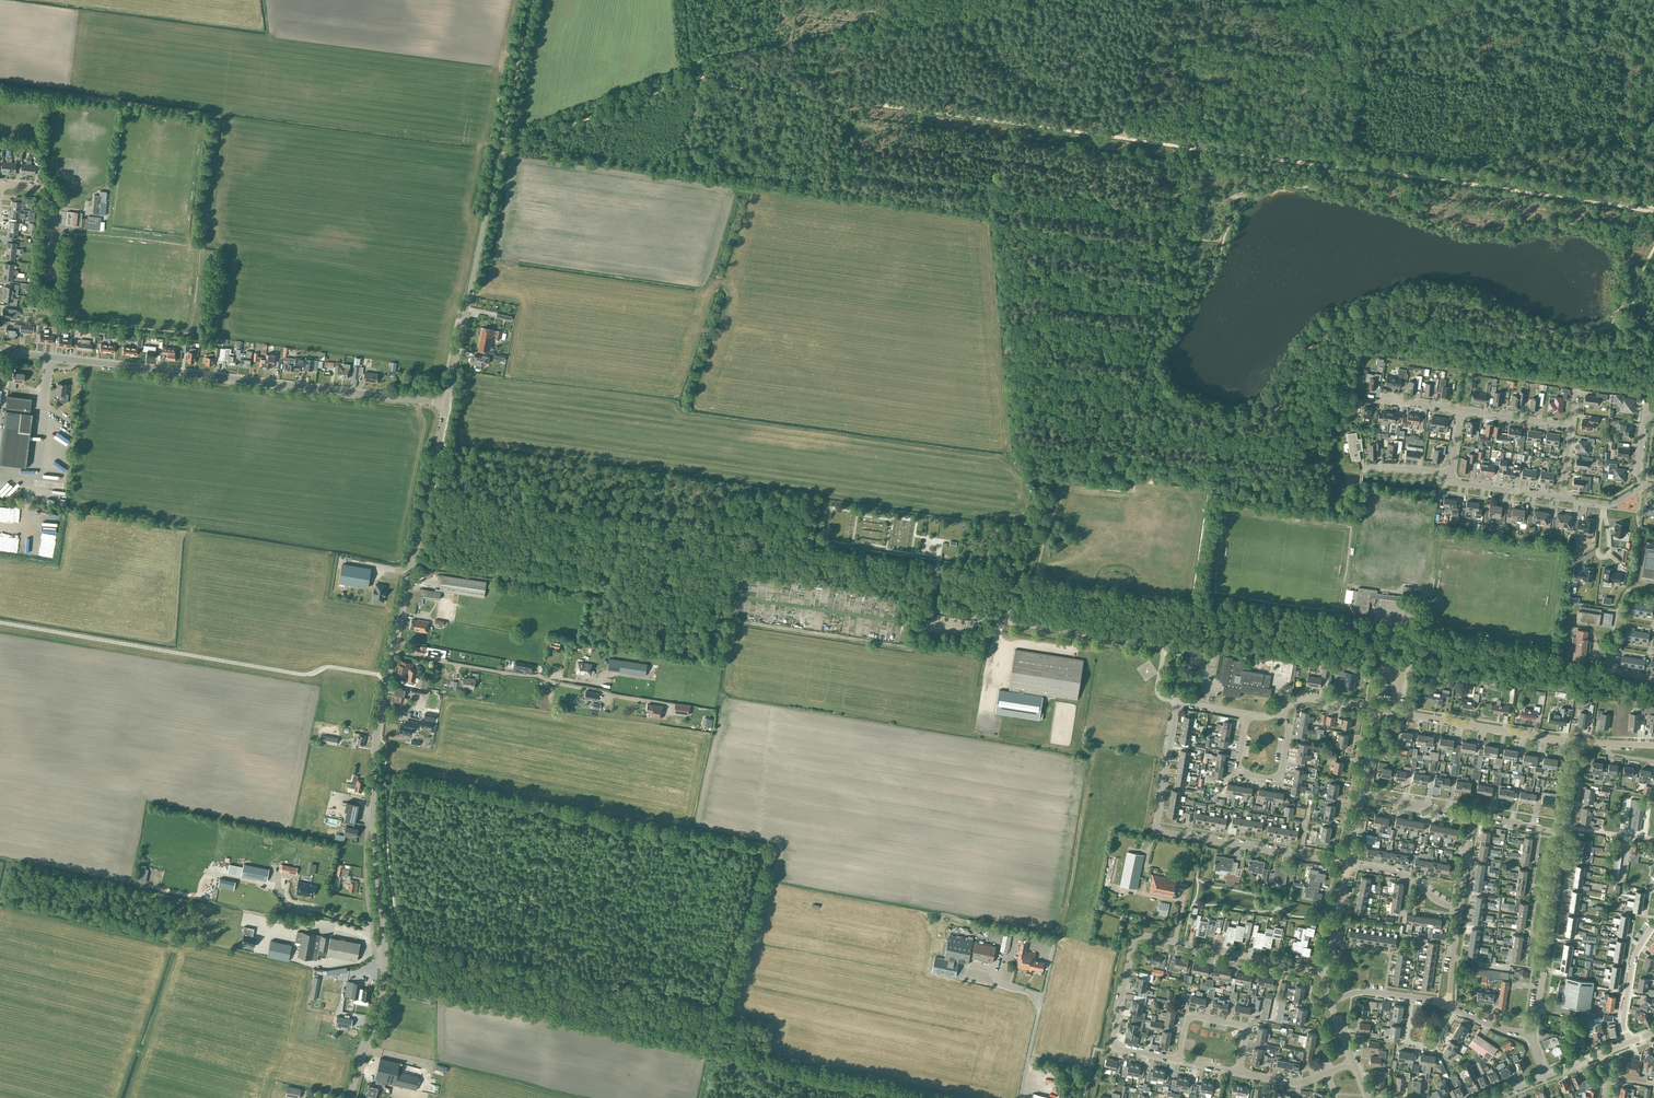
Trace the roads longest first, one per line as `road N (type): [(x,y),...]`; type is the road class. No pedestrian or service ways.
road 1 (track): [(1653,211),(1180,144),(1170,201)]
road 2 (tertiary): [(446,405),(0,346)]
road 3 (track): [(1122,136),(749,87),(704,78),(695,67)]
road 4 (tertiary): [(374,818),(377,734),(446,405)]
road 5 (tertiary): [(446,405),(530,0)]
road 6 (track): [(0,622),(301,674),(331,667),(388,676)]
road 7 (unclassified): [(1176,702),(1158,693),(1159,647),(934,611),(937,571)]
road 8 (residential): [(1349,865),(1158,829),(1176,702)]
road 9 (track): [(695,67),(682,81),(499,148)]
road 10 (residential): [(1579,743),(1377,710)]
road 11 (residential): [(1534,1035),(1565,833)]
road 12 (residential): [(1326,972),(1137,936)]
road 13 (residential): [(1178,1060),(1113,1045),(1137,936)]
road 14 (residential): [(1247,715),(1239,770),(1272,779),(1288,731),(1281,711)]
road 15 (unclassified): [(386,964),(372,948),(365,846),(374,818)]
road 16 (tertiary): [(386,964),(374,818)]
road 17 (residential): [(1238,1073),(1245,1033),(1239,1026),(1189,1018),(1178,1060)]
road 18 (track): [(1122,136),(1167,0)]
road 19 (tertiary): [(350,1097),(386,964)]
road 20 (residential): [(1628,1044),(1623,1017),(1633,962),(1653,925)]
road 21 (residential): [(1459,908),(1405,875),(1349,865)]

